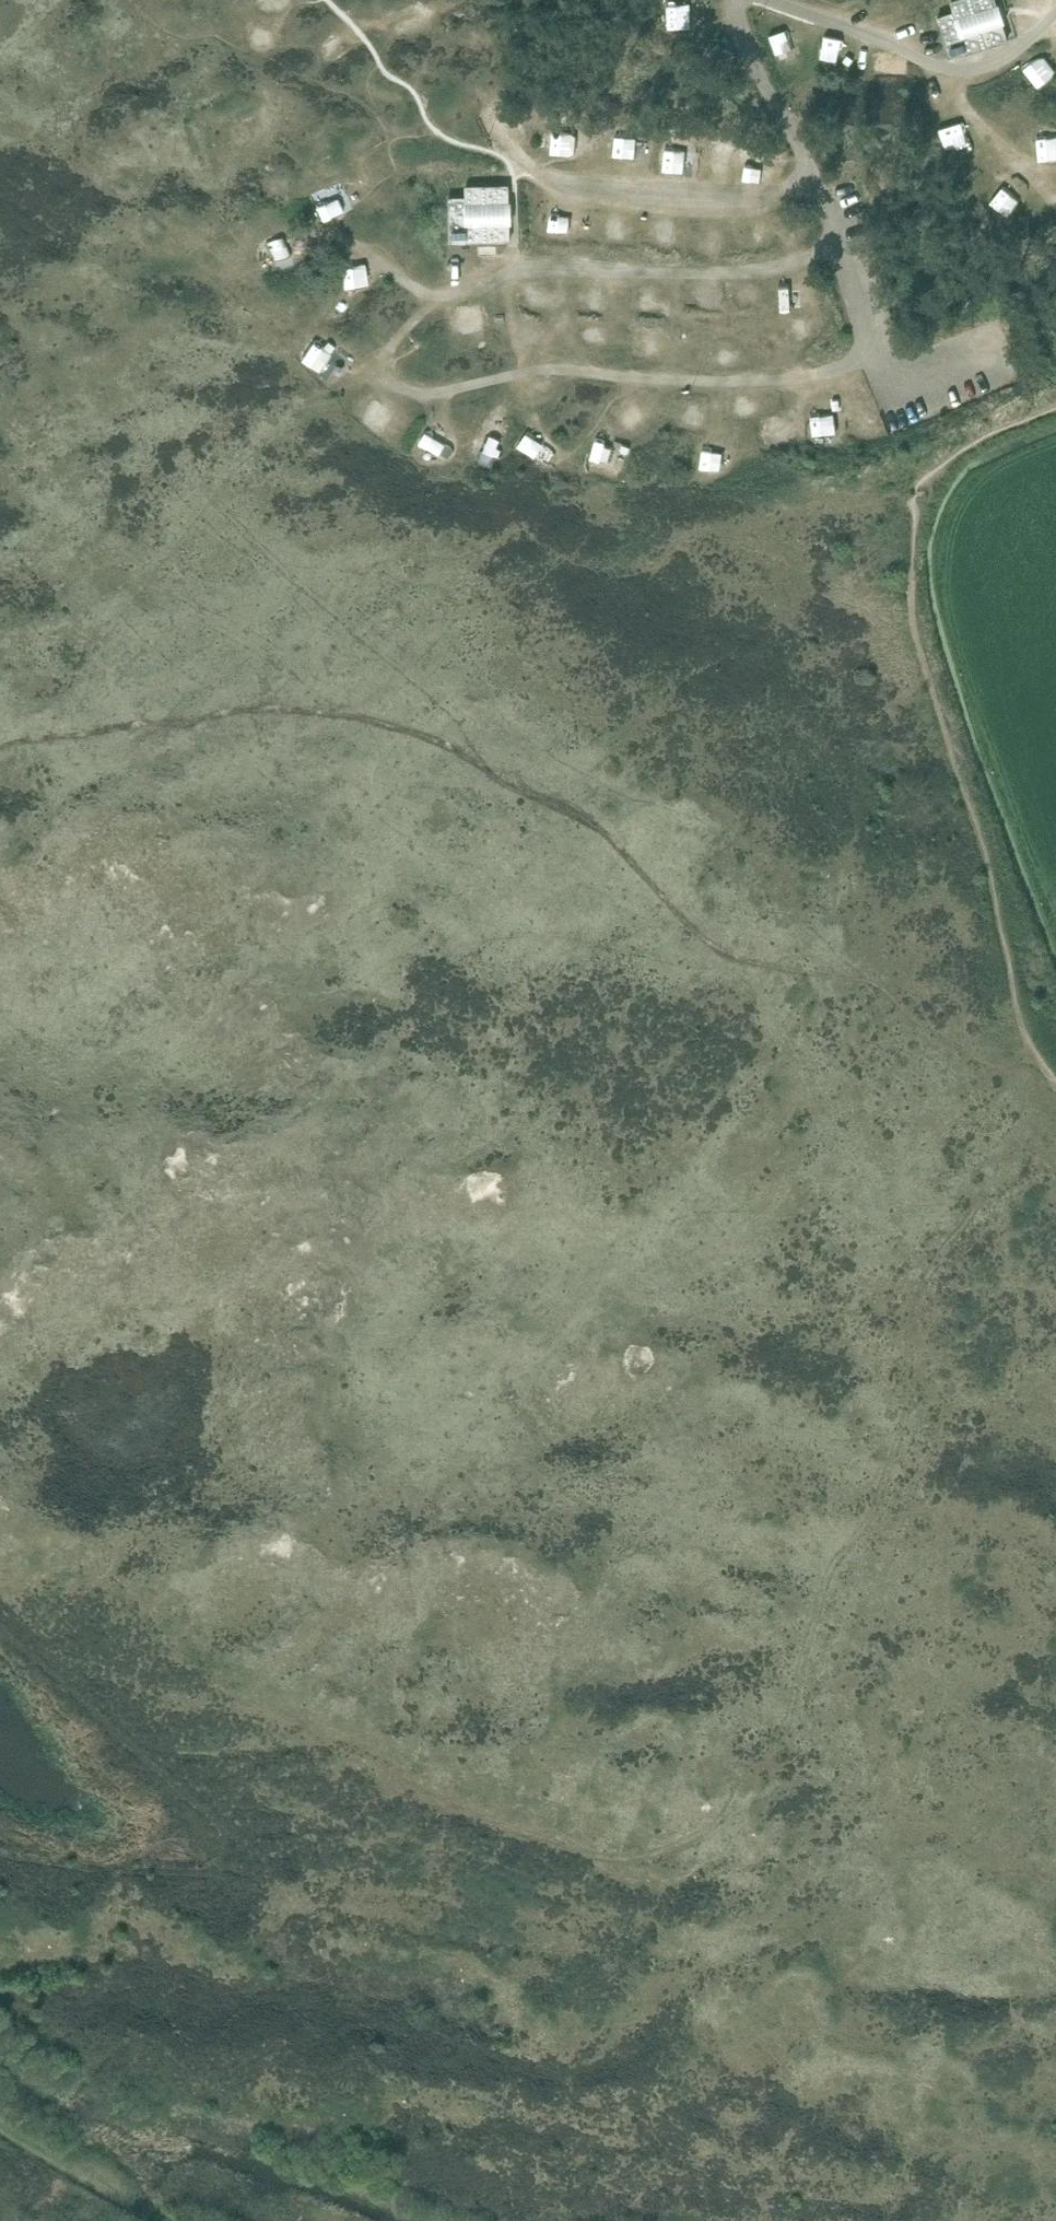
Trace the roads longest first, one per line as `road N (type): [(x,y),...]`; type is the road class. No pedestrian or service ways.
road 1 (track): [(0,2130),(151,2220)]
road 2 (track): [(956,69),(964,112),(1055,200)]

